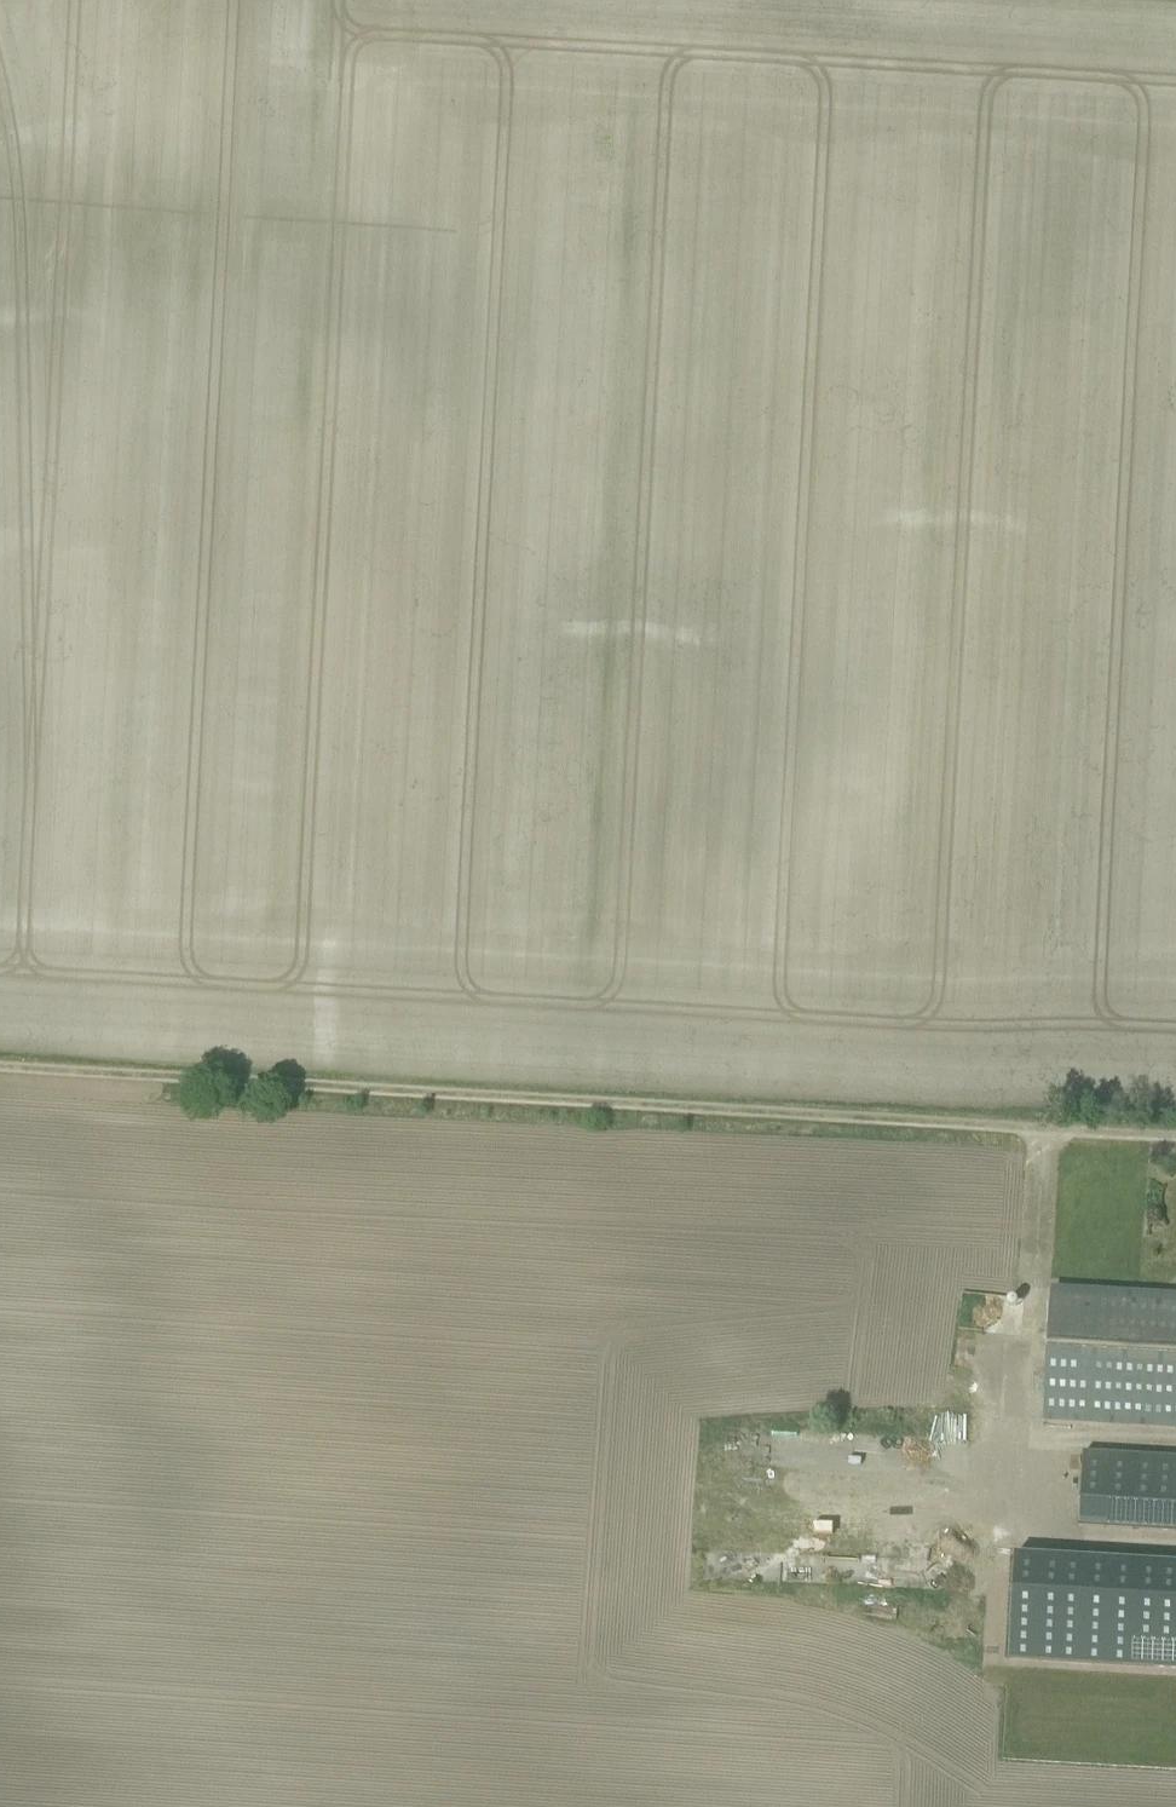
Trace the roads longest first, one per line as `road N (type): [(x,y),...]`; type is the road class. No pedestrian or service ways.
road 1 (track): [(0,1074),(1175,1142)]

